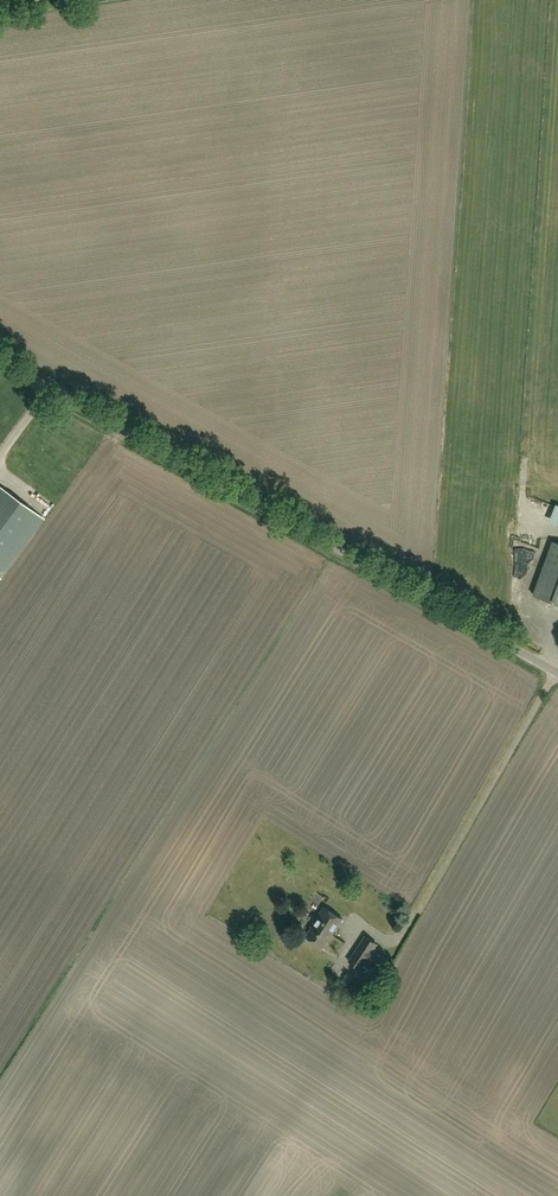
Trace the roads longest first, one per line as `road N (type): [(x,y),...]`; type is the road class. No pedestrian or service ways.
road 1 (unclassified): [(557,673),(0,362)]

